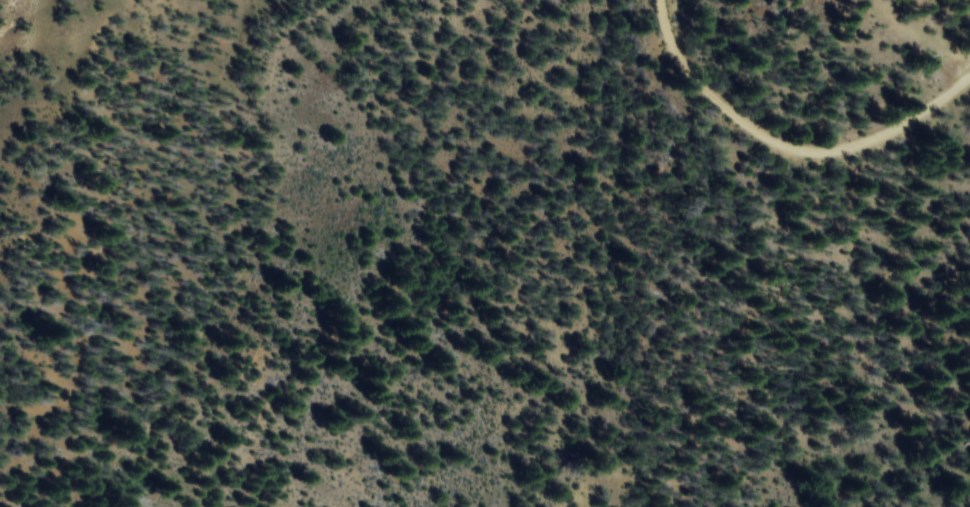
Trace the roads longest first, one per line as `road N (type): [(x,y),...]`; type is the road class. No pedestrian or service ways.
road 1 (track): [(661,0),(680,76),(733,119),(810,156),(919,115),(969,74)]

